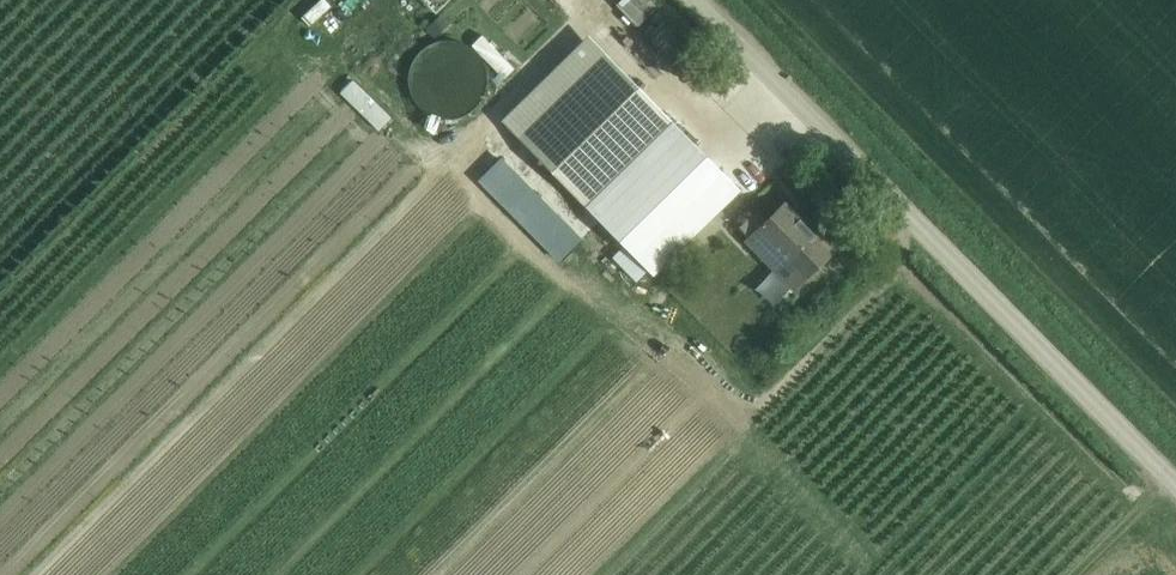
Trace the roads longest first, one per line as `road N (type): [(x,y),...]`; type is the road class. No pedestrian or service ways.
road 1 (unclassified): [(1175,489),(691,0)]

